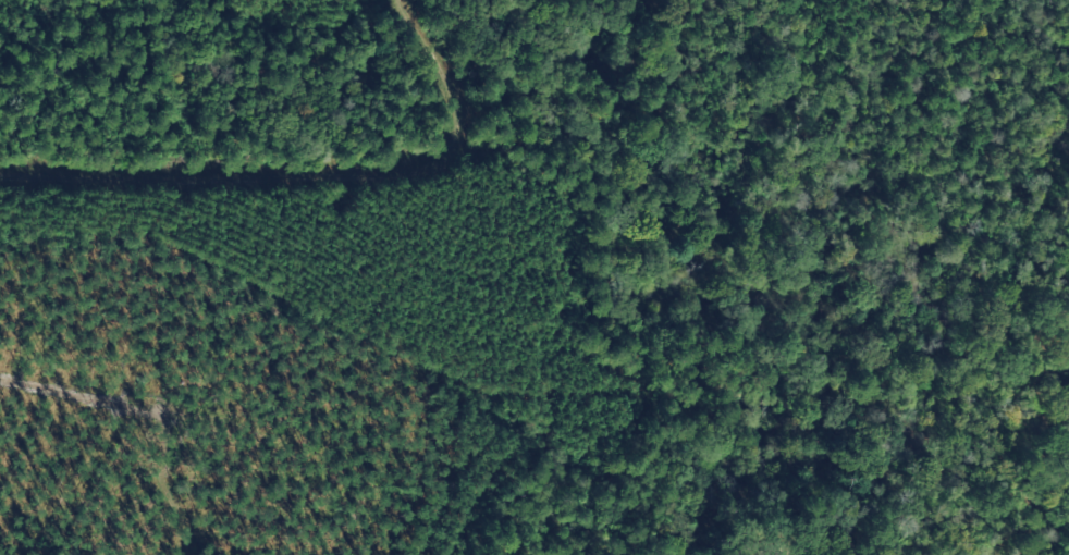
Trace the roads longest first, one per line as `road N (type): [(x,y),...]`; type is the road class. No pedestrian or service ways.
road 1 (track): [(265,177),(411,166),(454,141),(454,86),(400,0)]
road 2 (track): [(265,177),(0,175)]

